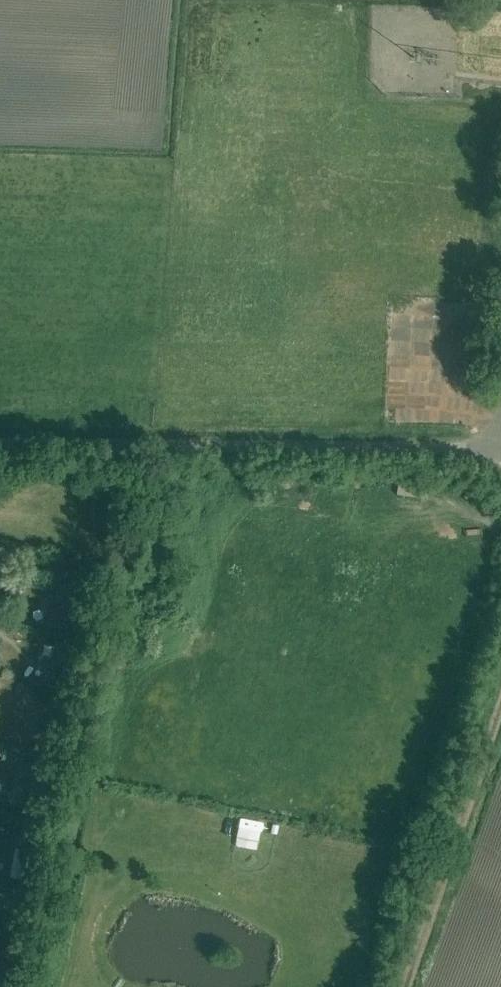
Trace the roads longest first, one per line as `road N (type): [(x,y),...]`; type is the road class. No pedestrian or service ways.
road 1 (unclassified): [(488,454),(0,442)]
road 2 (track): [(406,986),(500,702)]

